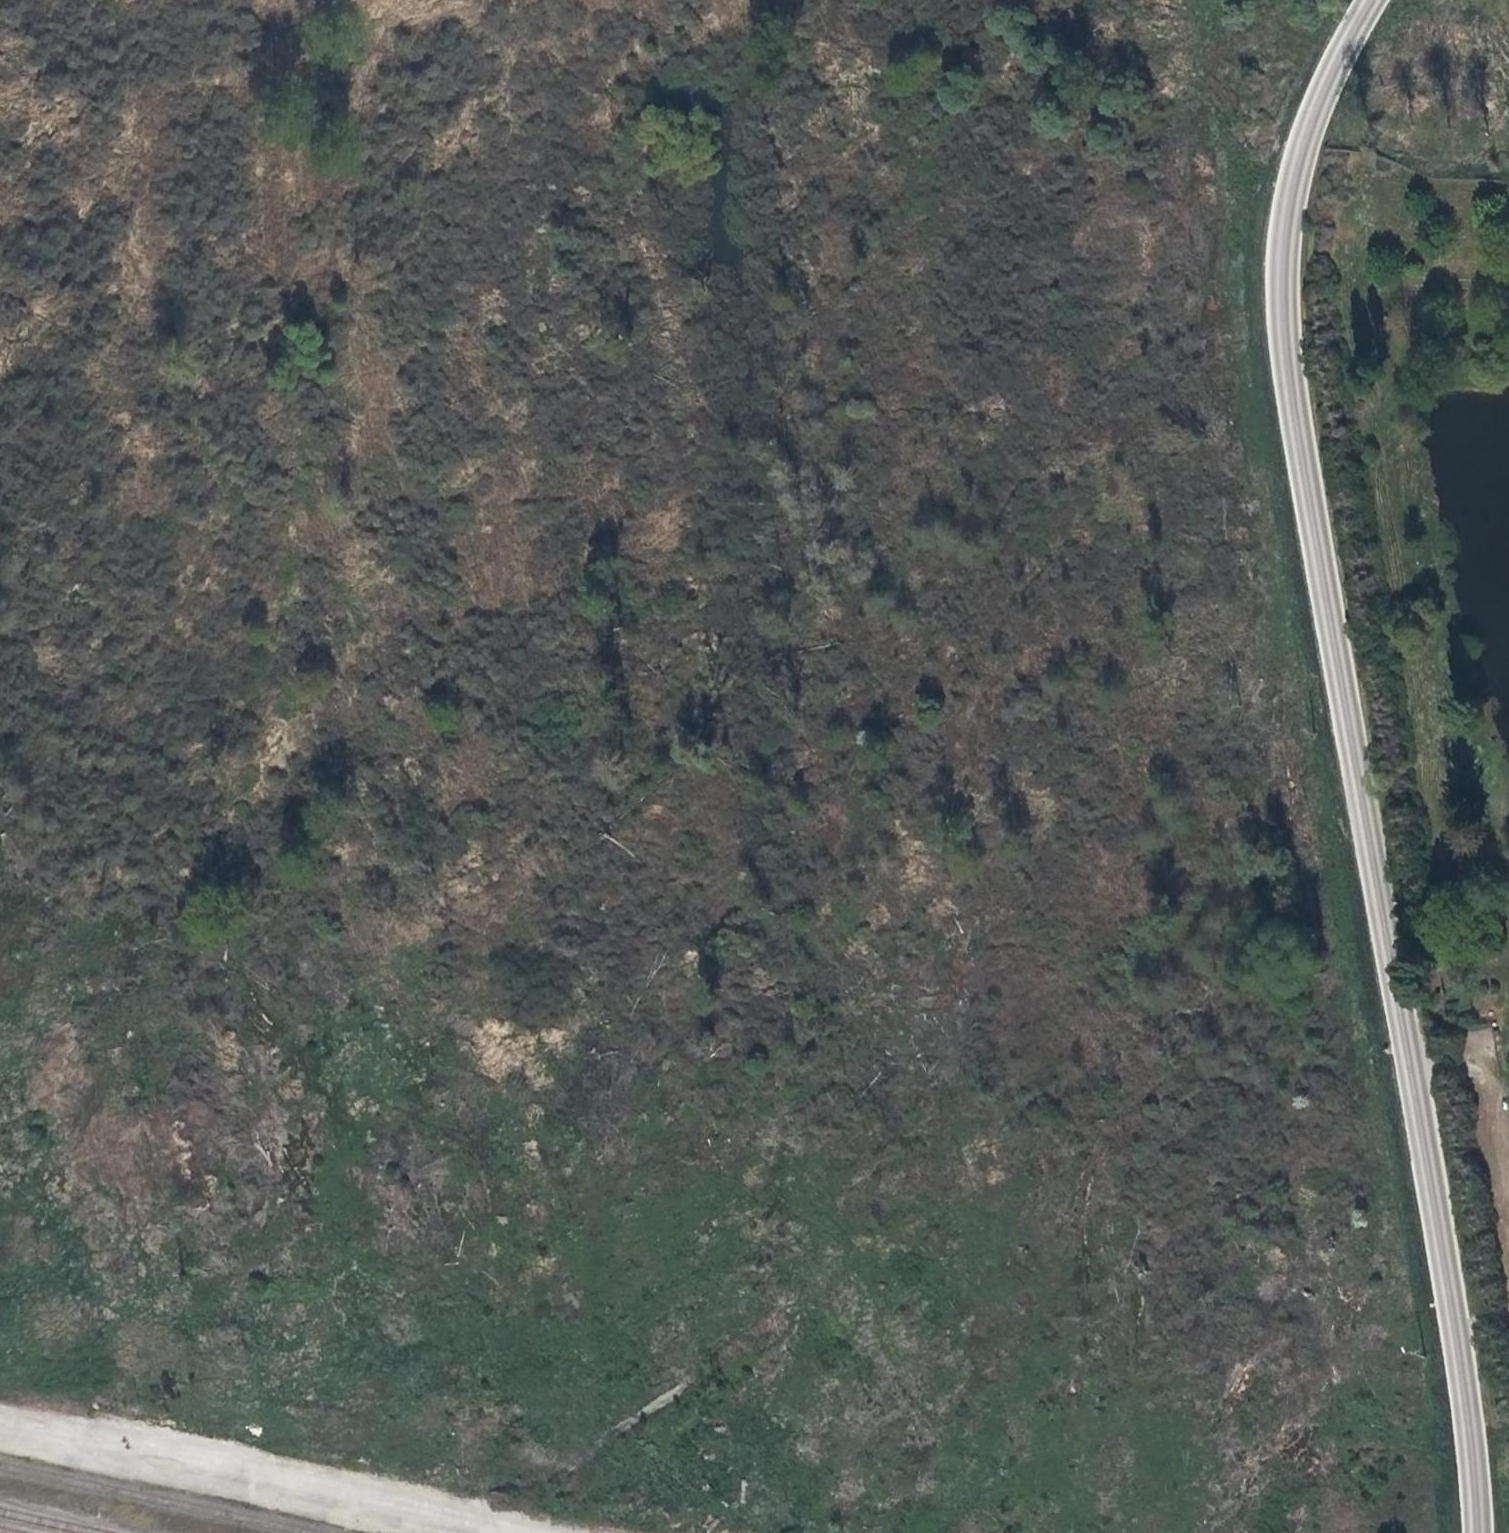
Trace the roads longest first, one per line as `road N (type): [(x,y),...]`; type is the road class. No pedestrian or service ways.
road 1 (tertiary): [(1478,1532),(1452,1296),(1291,388),(1282,283),(1298,155),(1313,109),(1372,0)]
road 2 (track): [(600,1532),(283,1459),(0,1406)]

